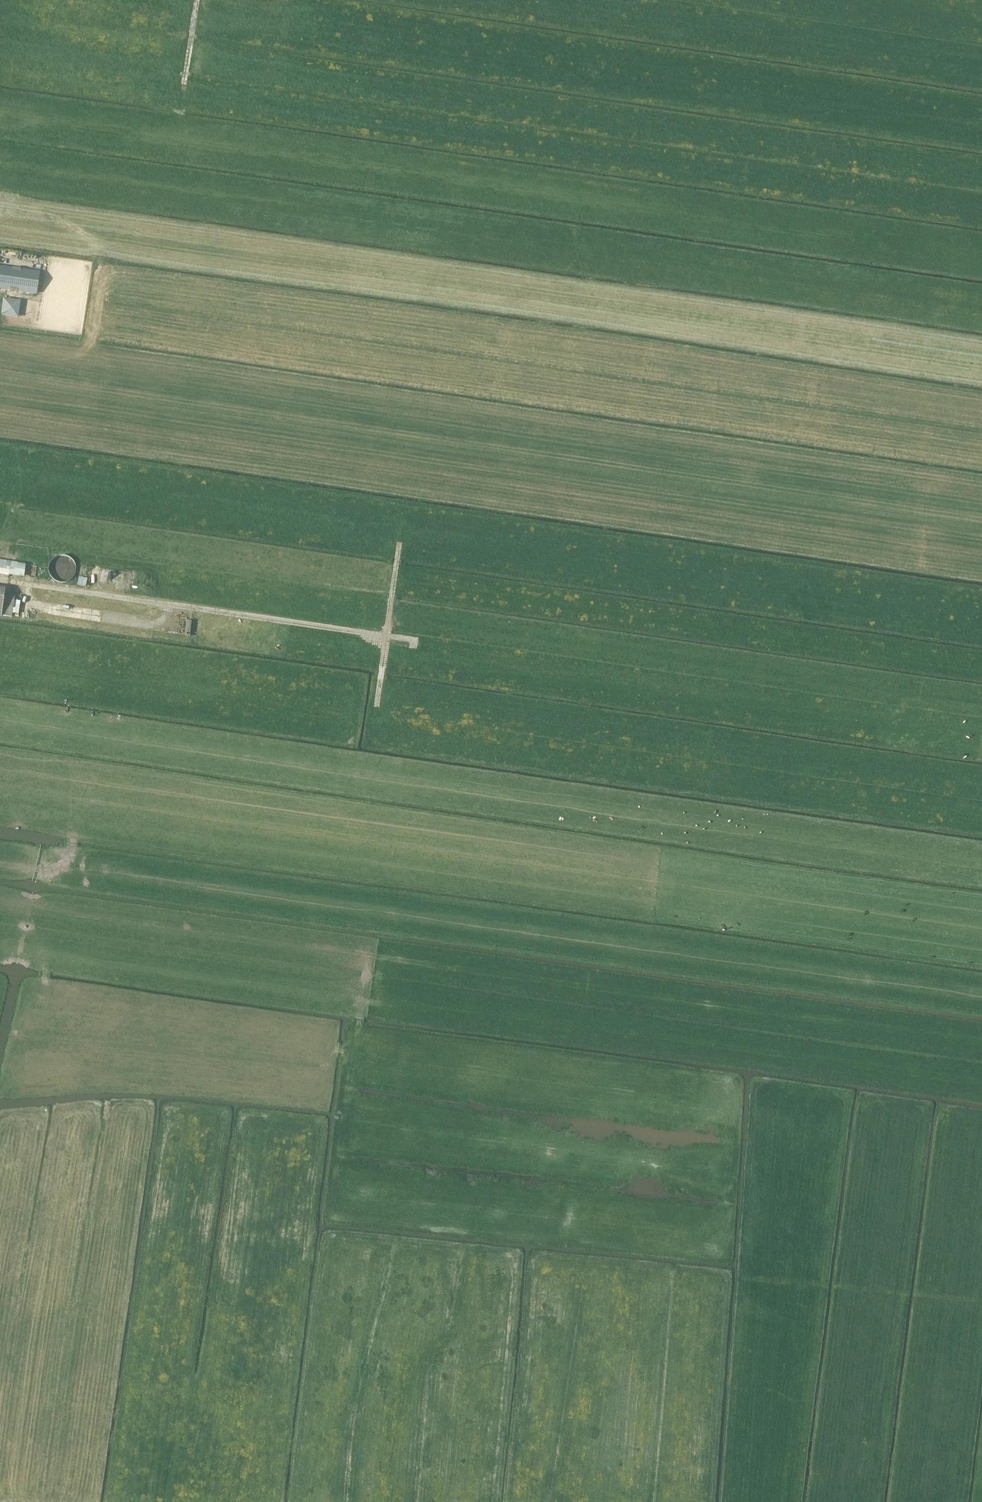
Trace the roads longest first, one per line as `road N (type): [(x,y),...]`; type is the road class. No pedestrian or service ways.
road 1 (track): [(423,640),(981,721)]
road 2 (track): [(386,634),(9,581)]
road 3 (track): [(89,350),(105,253),(92,236),(0,205)]

